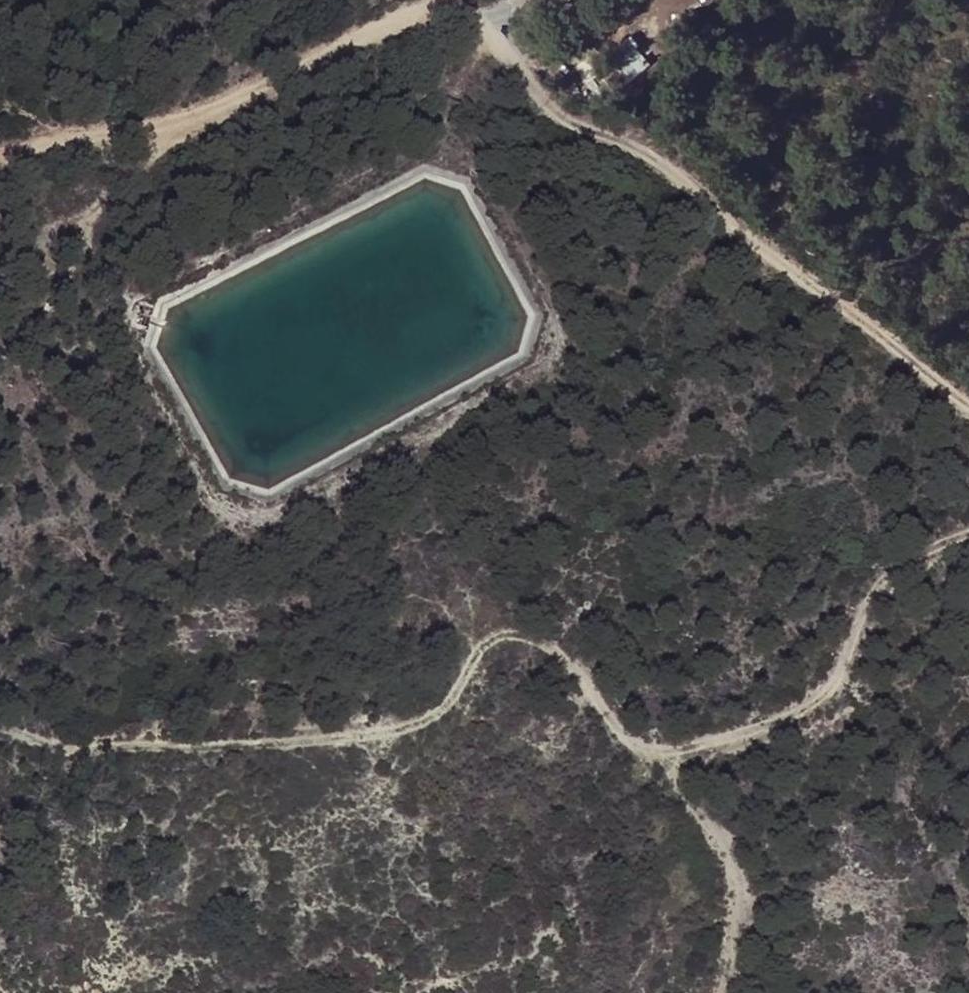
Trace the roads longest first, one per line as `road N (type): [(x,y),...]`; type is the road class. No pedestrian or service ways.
road 1 (track): [(0,727),(186,752),(407,709),(516,632),(548,640),(694,803),(732,877),(738,964),(728,992)]
road 2 (track): [(450,0),(560,112),(635,145),(680,176),(869,333),(968,403)]
road 3 (track): [(0,151),(136,128),(229,100),(434,0)]
road 4 (track): [(968,535),(900,569),(869,606),(845,670),(799,715),(653,751)]

